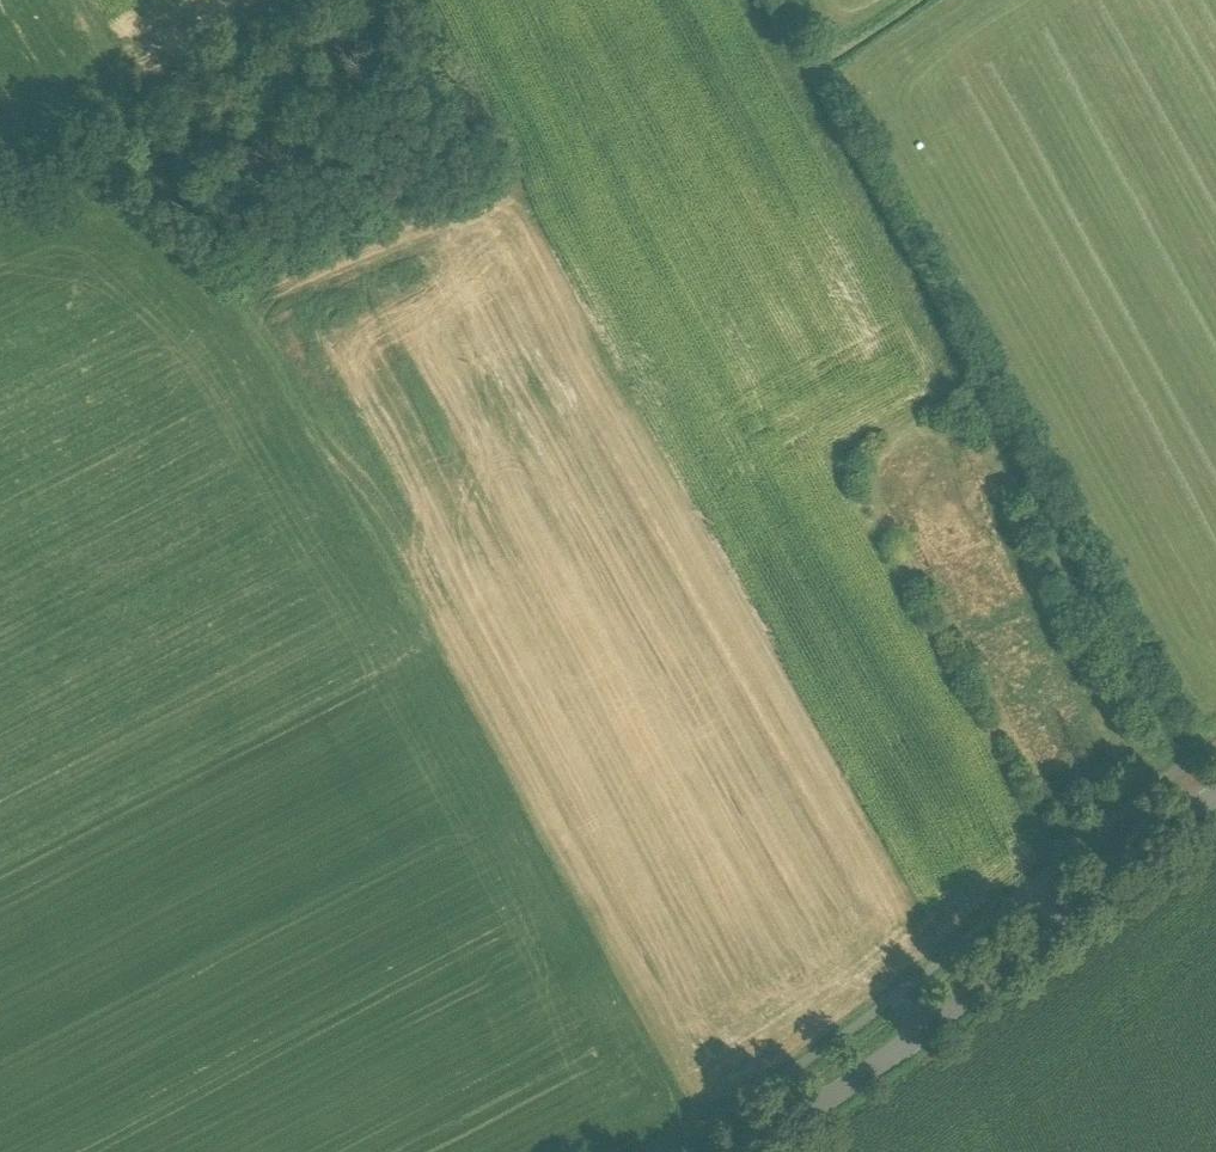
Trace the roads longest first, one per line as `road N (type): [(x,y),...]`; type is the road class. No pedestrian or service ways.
road 1 (tertiary): [(747,1151),(913,1041),(1215,798)]

